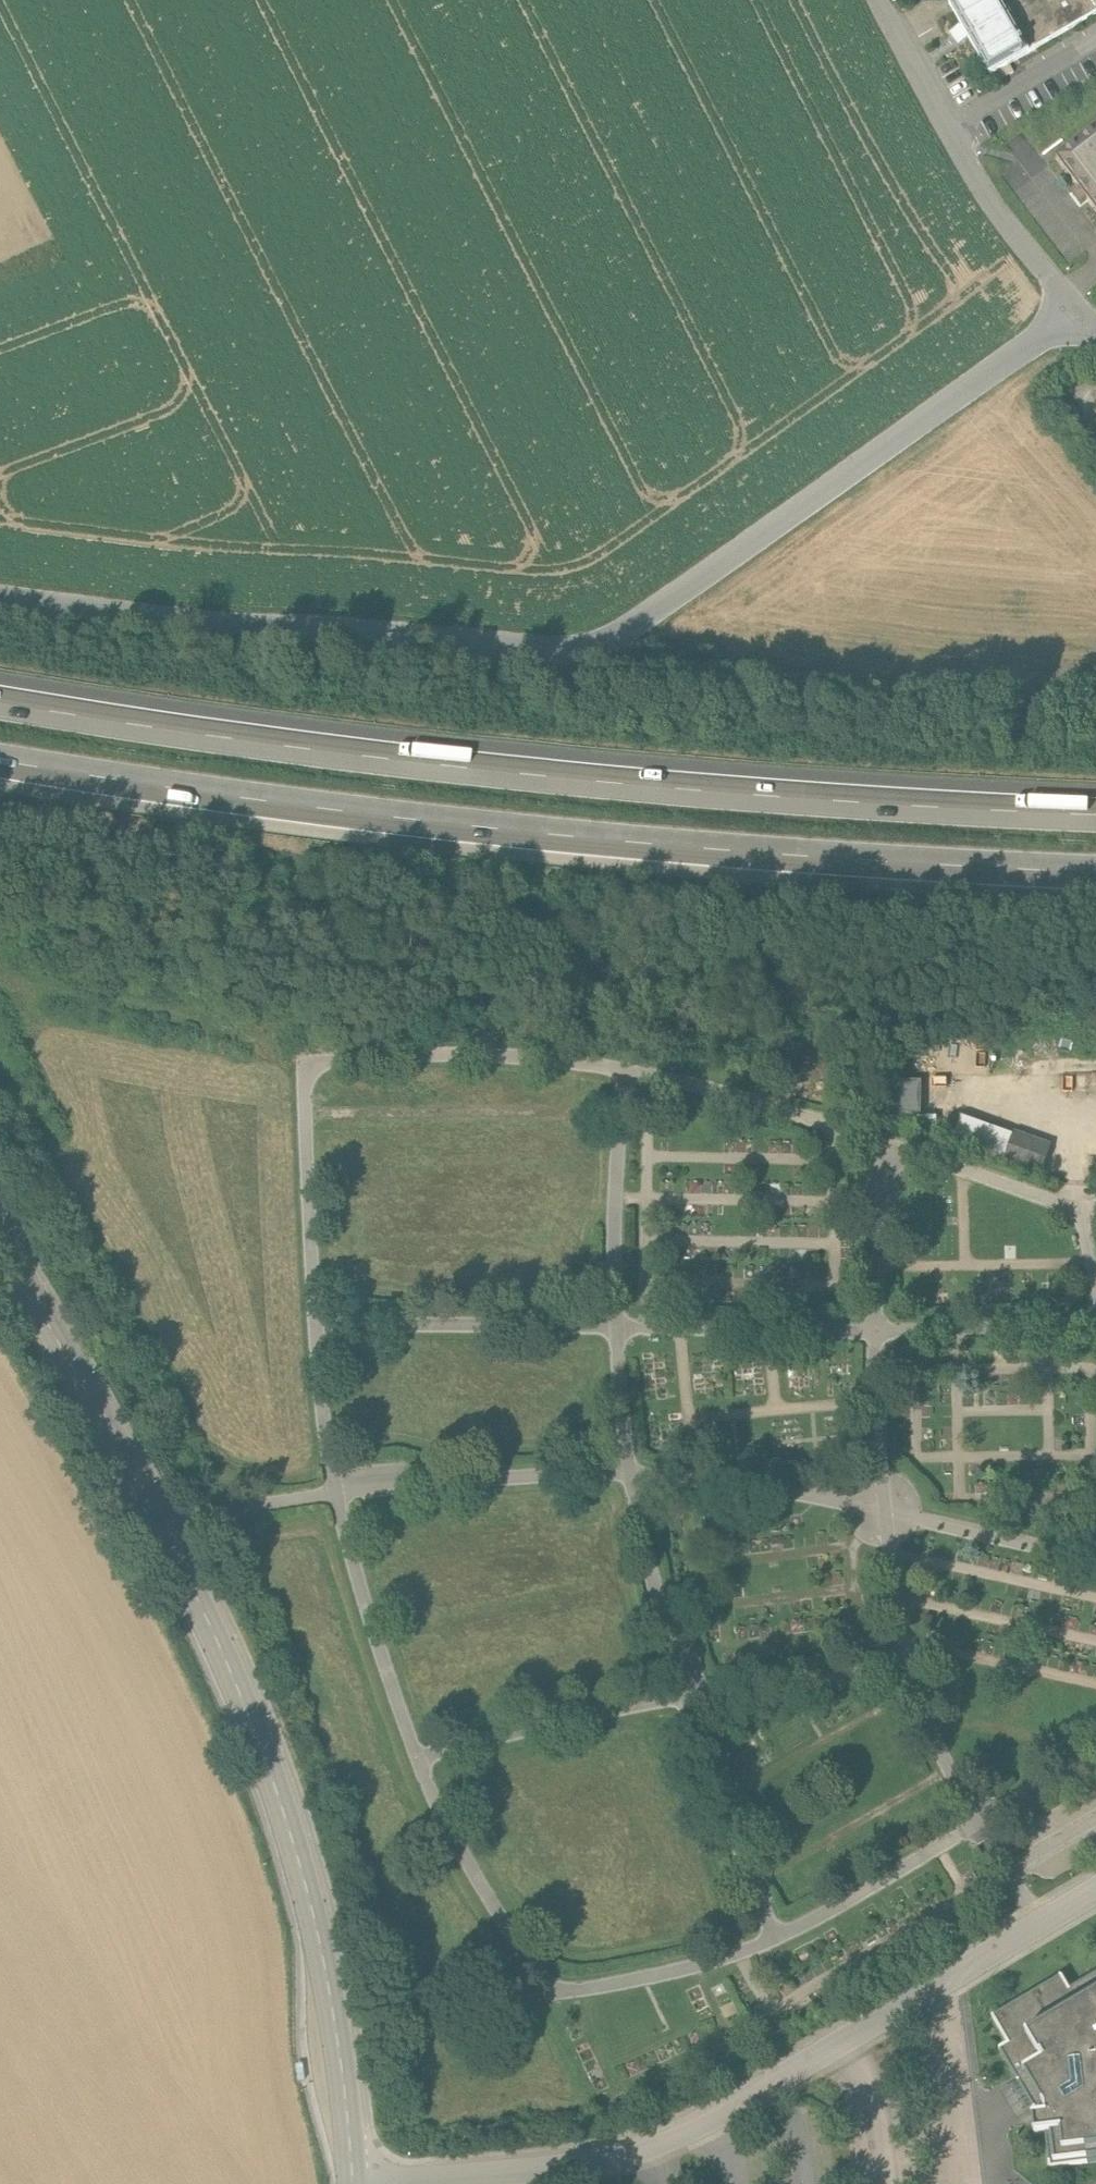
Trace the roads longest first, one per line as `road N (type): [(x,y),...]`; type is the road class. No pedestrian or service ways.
road 1 (unclassified): [(0,595),(219,629),(605,642),(645,622),(1081,315)]
road 2 (motorway): [(0,761),(390,821),(680,850),(1095,876)]
road 3 (motorway): [(1095,820),(408,766),(0,705)]
road 4 (tertiary): [(0,1236),(159,1520),(275,1776),(337,2016),(354,2183)]
road 5 (unclassified): [(650,2150),(1095,1890)]
road 6 (unclassified): [(1081,315),(989,196),(878,0)]
road 7 (unclassified): [(396,2183),(579,2169),(650,2150)]

